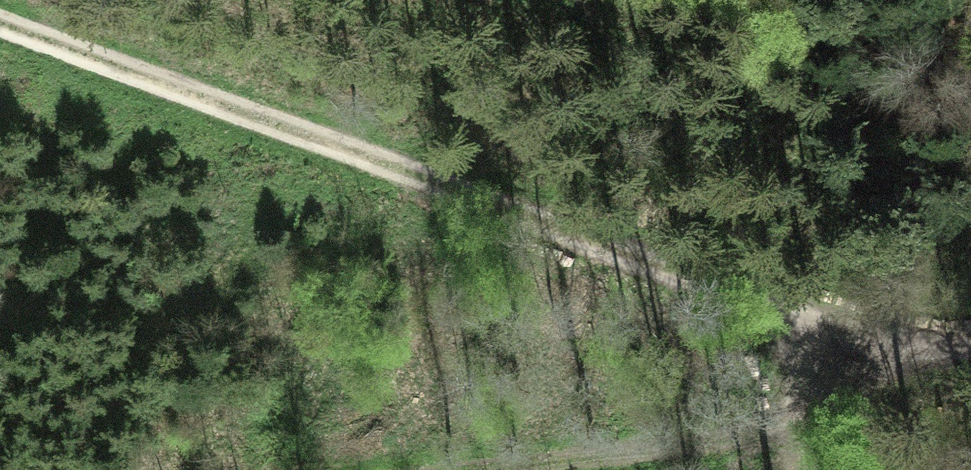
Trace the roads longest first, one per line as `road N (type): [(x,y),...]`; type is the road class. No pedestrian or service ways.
road 1 (track): [(820,334),(320,136),(0,25)]
road 2 (track): [(796,410),(702,446),(496,469)]
road 3 (track): [(970,344),(840,337)]

